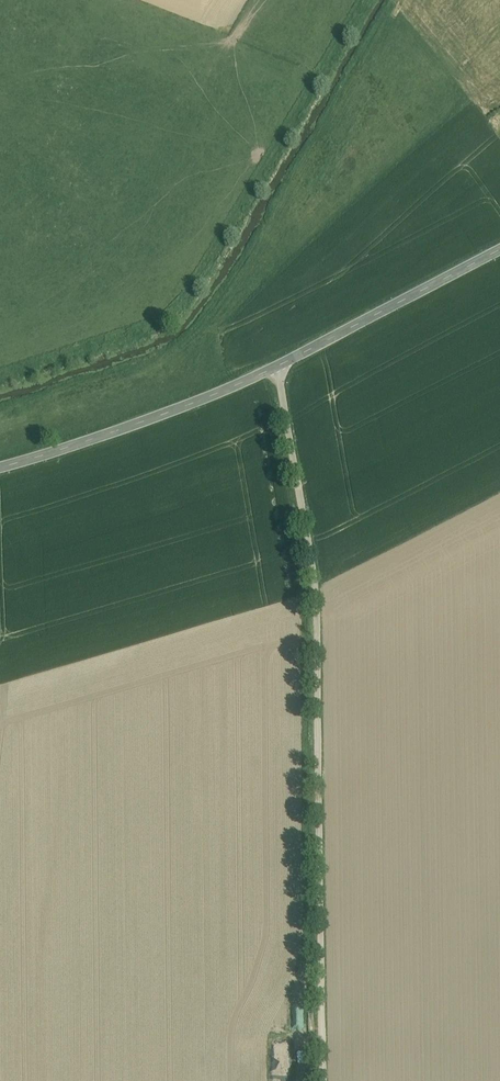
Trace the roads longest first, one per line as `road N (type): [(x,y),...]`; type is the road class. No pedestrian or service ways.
road 1 (track): [(278,366),(315,595),(323,1080)]
road 2 (tertiary): [(0,467),(226,390),(499,250)]

